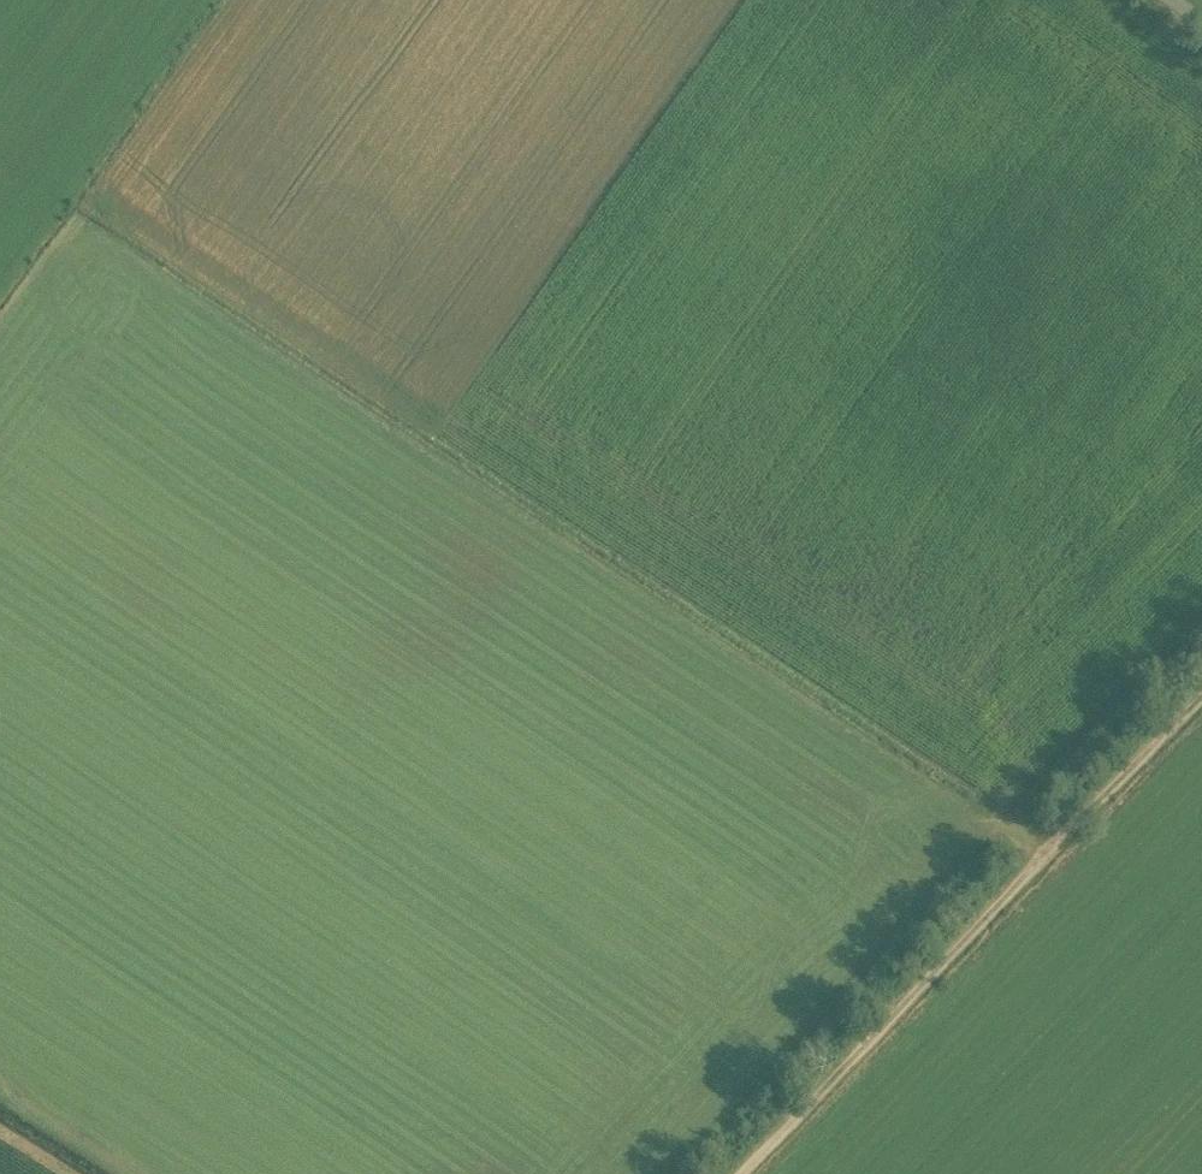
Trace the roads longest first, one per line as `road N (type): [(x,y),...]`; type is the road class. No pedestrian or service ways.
road 1 (track): [(746,1173),(1201,698)]

